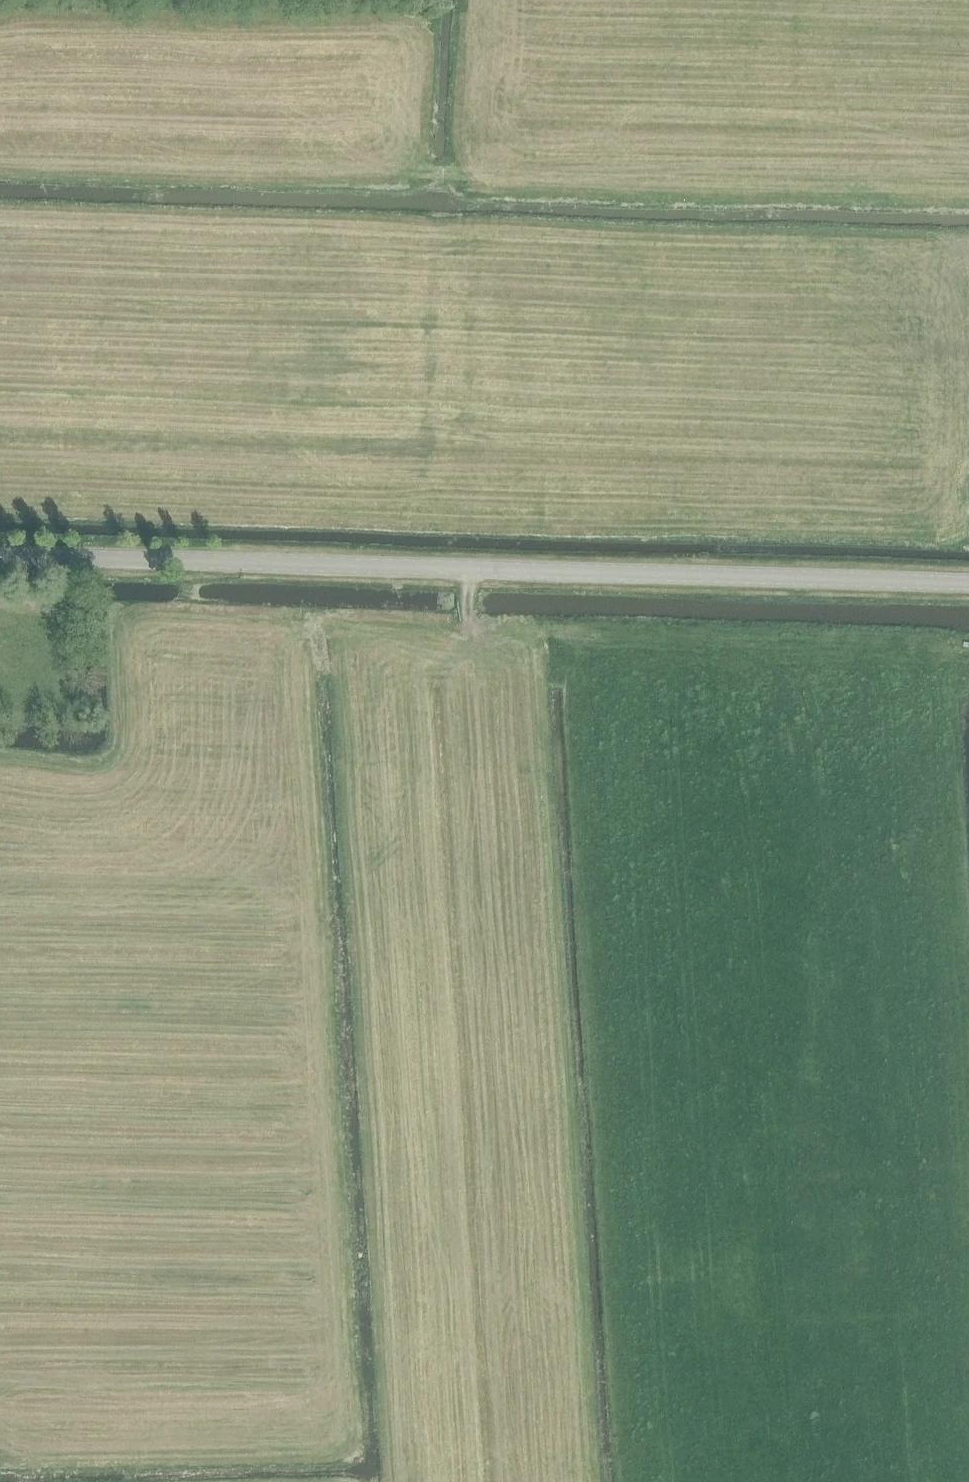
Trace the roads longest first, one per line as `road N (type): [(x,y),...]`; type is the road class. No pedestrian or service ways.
road 1 (tertiary): [(968,584),(0,554)]

